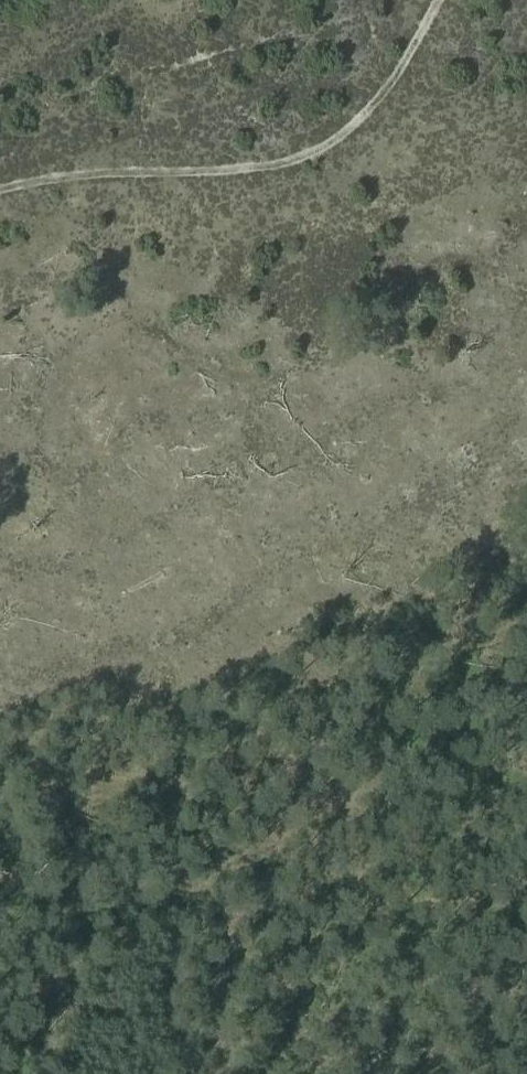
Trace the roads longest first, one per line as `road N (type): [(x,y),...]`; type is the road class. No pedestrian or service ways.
road 1 (track): [(432,0),(410,49),(362,116),(307,160),(239,175),(95,175),(0,189)]

